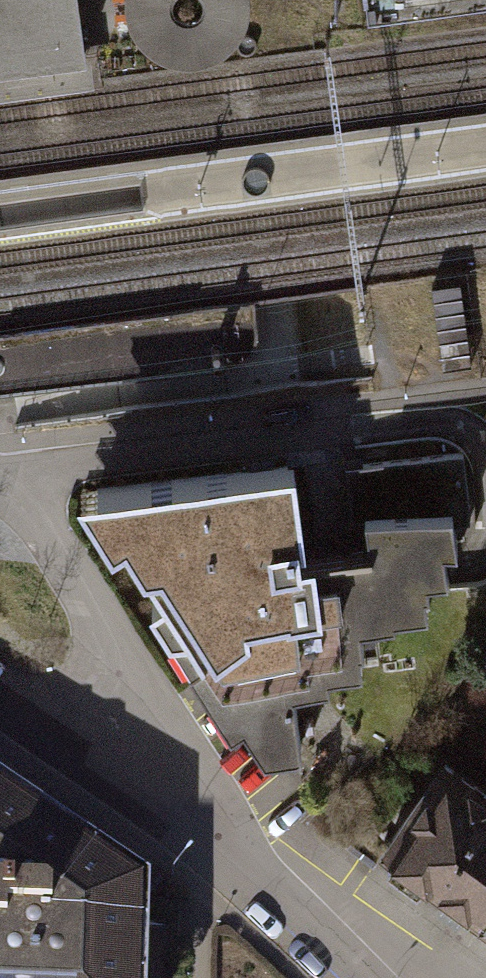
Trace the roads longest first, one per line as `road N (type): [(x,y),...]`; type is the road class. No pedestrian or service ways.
road 1 (residential): [(359,977),(245,869),(146,789),(0,699)]

